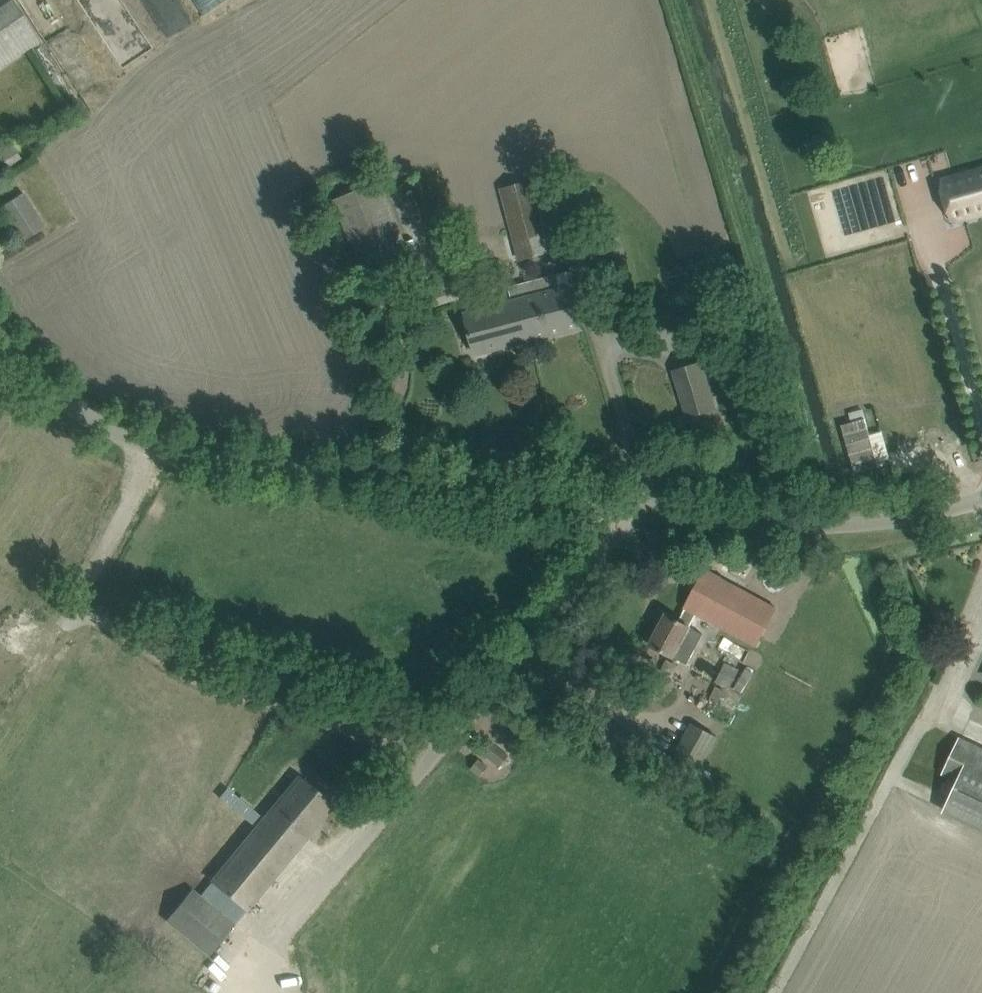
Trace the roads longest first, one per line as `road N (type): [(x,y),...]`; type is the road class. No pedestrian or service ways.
road 1 (unclassified): [(0,335),(26,369),(84,418),(146,445),(675,510),(861,523),(981,493)]

